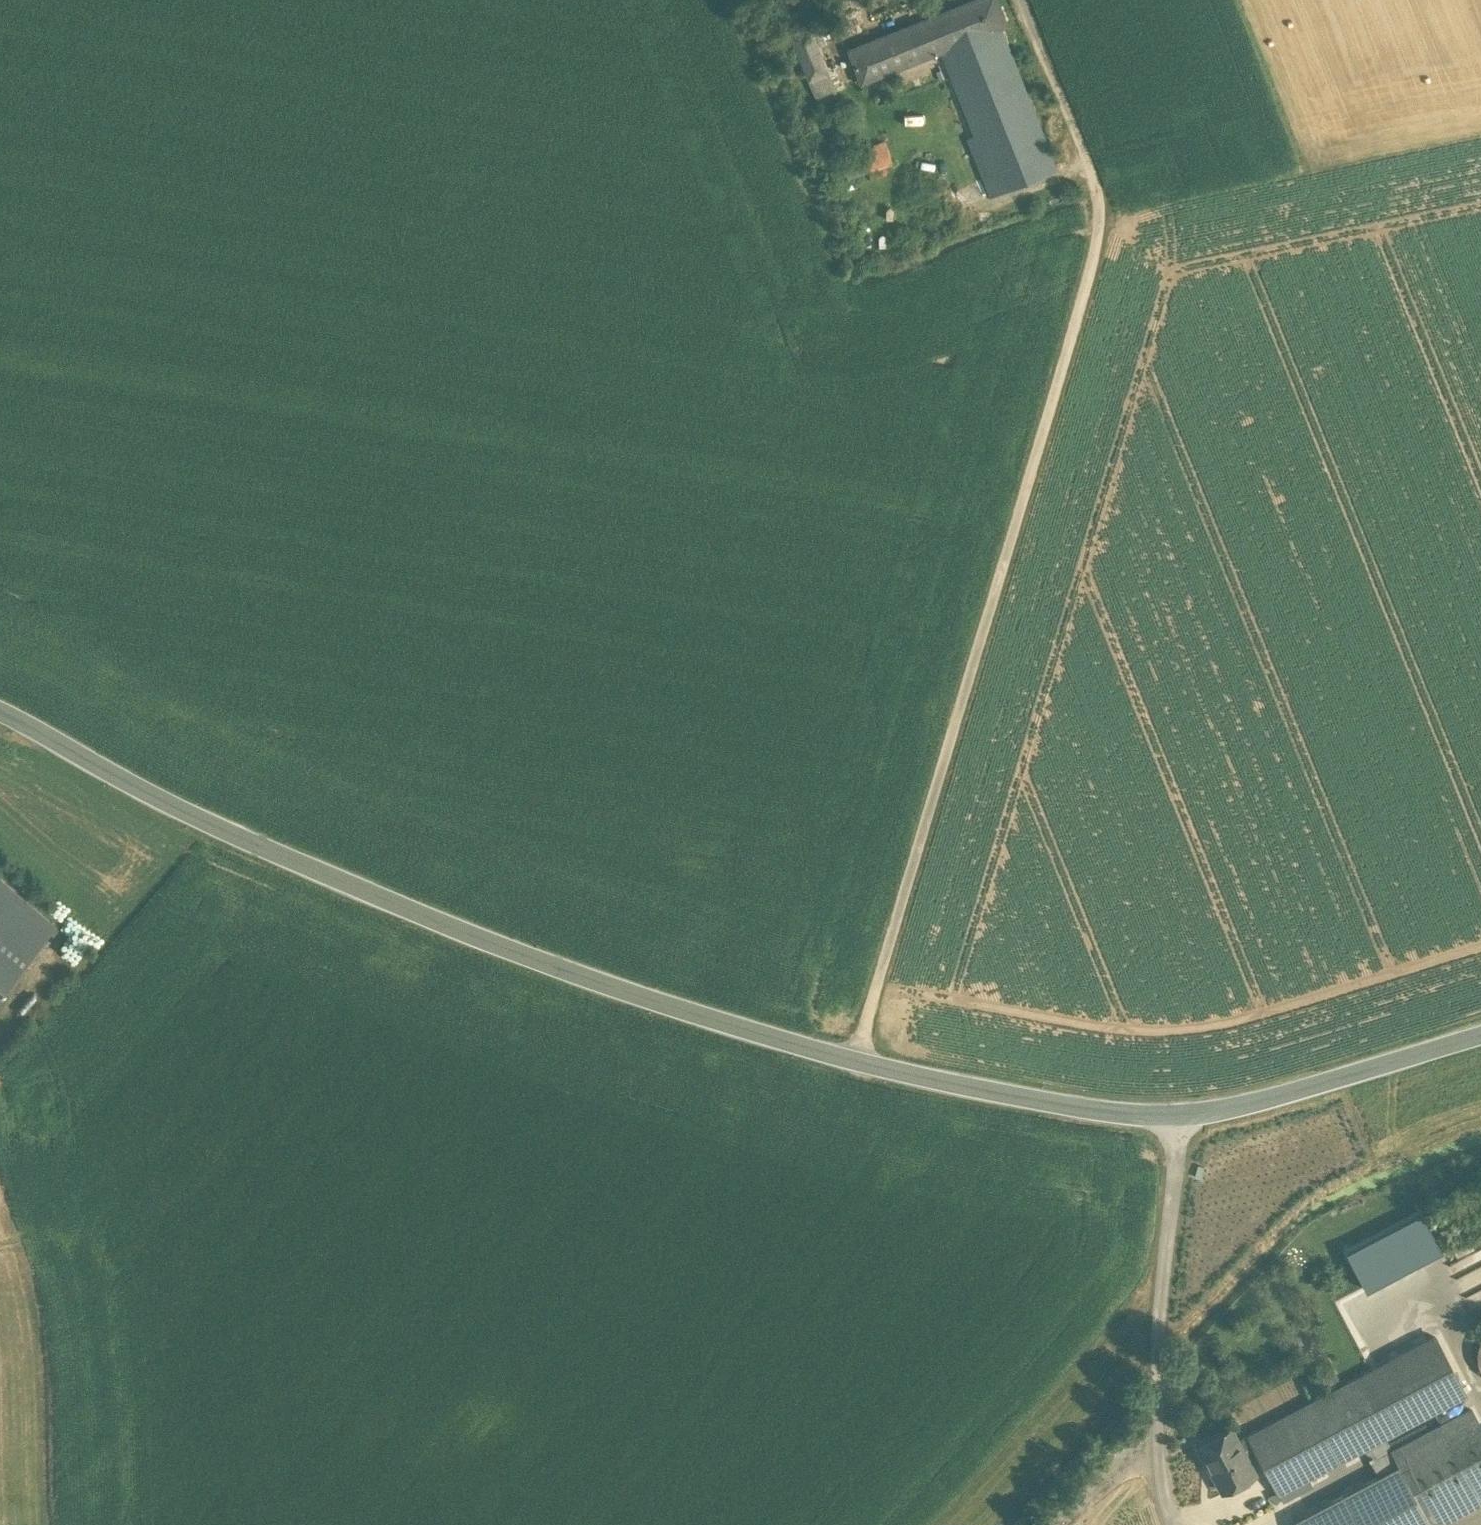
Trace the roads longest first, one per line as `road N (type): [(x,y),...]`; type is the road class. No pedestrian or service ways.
road 1 (secondary): [(0,702),(184,810),(448,928),(558,968),(961,1083),(1165,1118),(1219,1111),(1480,1033)]
road 2 (track): [(1021,0),(1097,189),(1095,252),(855,1058)]
road 3 (track): [(1188,1115),(1160,1327),(1156,1432),(1172,1524)]
road 4 (track): [(1156,1432),(1068,1524)]

